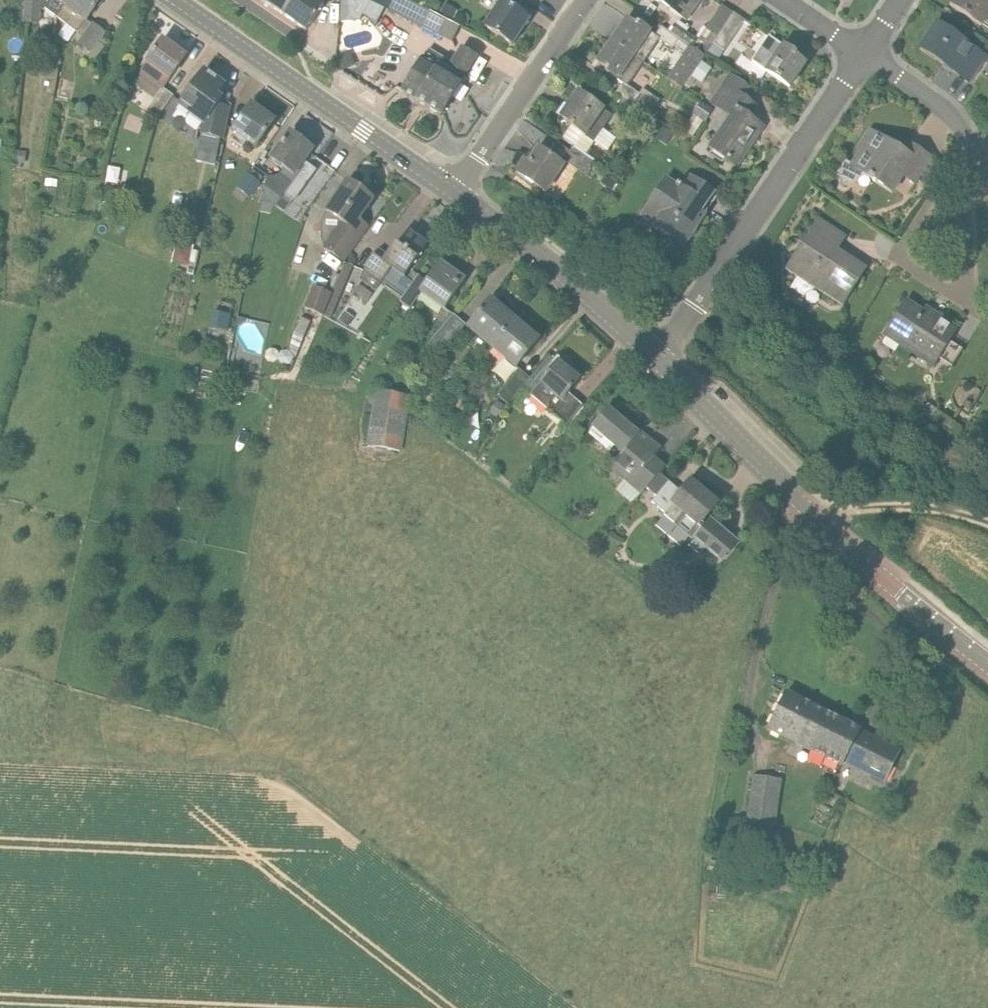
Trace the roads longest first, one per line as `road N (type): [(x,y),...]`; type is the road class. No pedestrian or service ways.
road 1 (tertiary): [(987,662),(868,565),(655,357)]
road 2 (residential): [(655,357),(863,51)]
road 3 (tertiary): [(456,193),(172,0)]
road 4 (residential): [(975,162),(968,184),(969,282),(950,290),(910,268),(904,246),(967,143)]
road 5 (tertiary): [(655,357),(456,193)]
road 6 (residential): [(456,193),(586,0)]
road 7 (track): [(813,514),(923,506),(987,523)]
road 8 (residential): [(967,143),(946,105),(863,51)]

